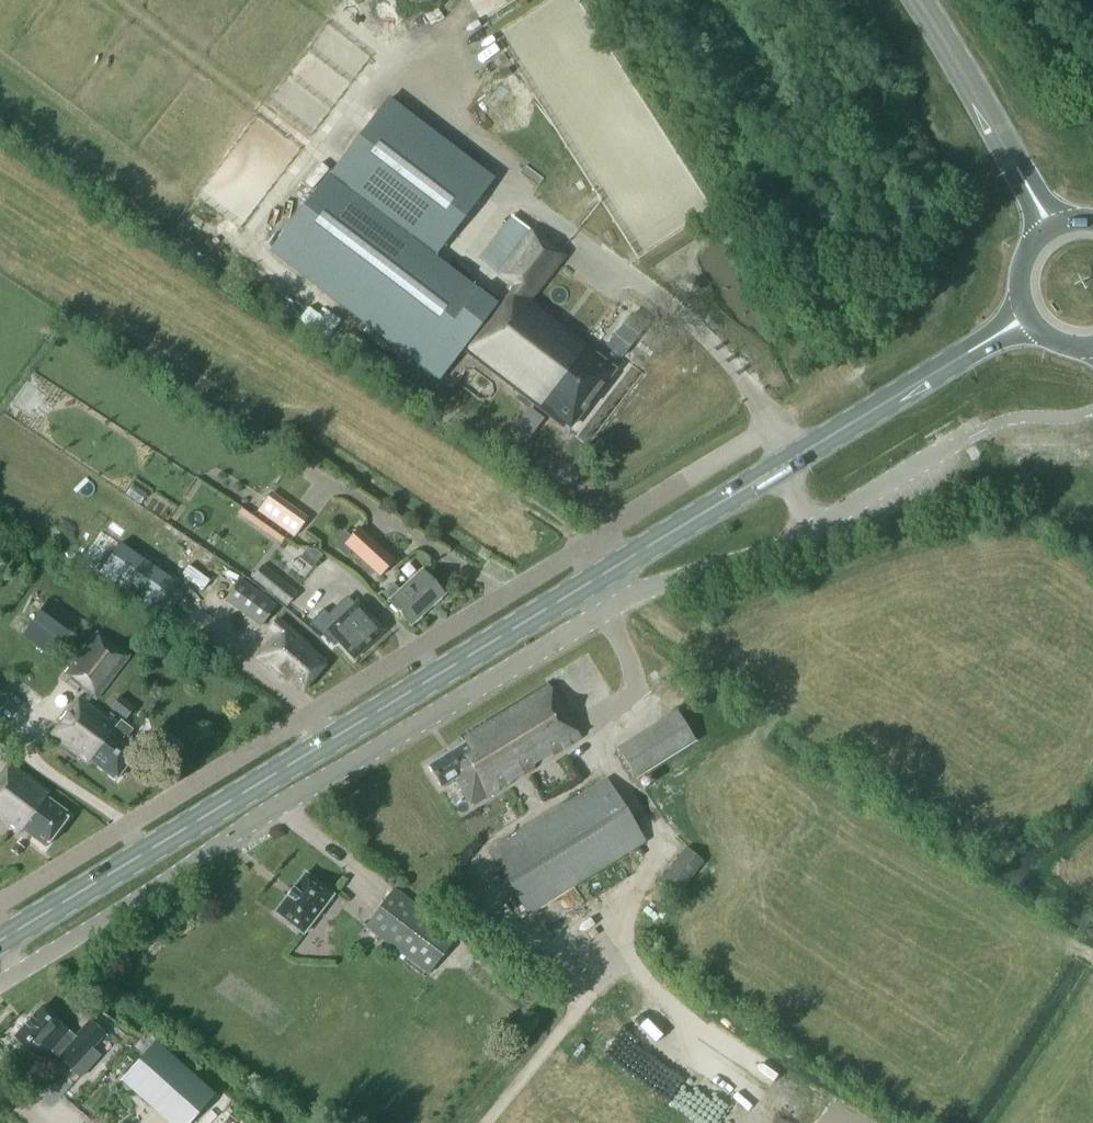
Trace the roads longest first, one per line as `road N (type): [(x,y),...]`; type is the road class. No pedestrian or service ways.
road 1 (unclassified): [(798,455),(774,425),(0,901)]
road 2 (unclassified): [(0,982),(239,827),(631,595),(815,529)]
road 3 (primary): [(0,939),(776,469)]
road 4 (track): [(472,0),(447,51),(419,76),(447,99),(457,132),(497,172),(495,190)]
road 5 (primary): [(1029,188),(919,0)]
road 6 (primary): [(798,455),(969,352)]
road 7 (unclassified): [(815,529),(969,437)]

